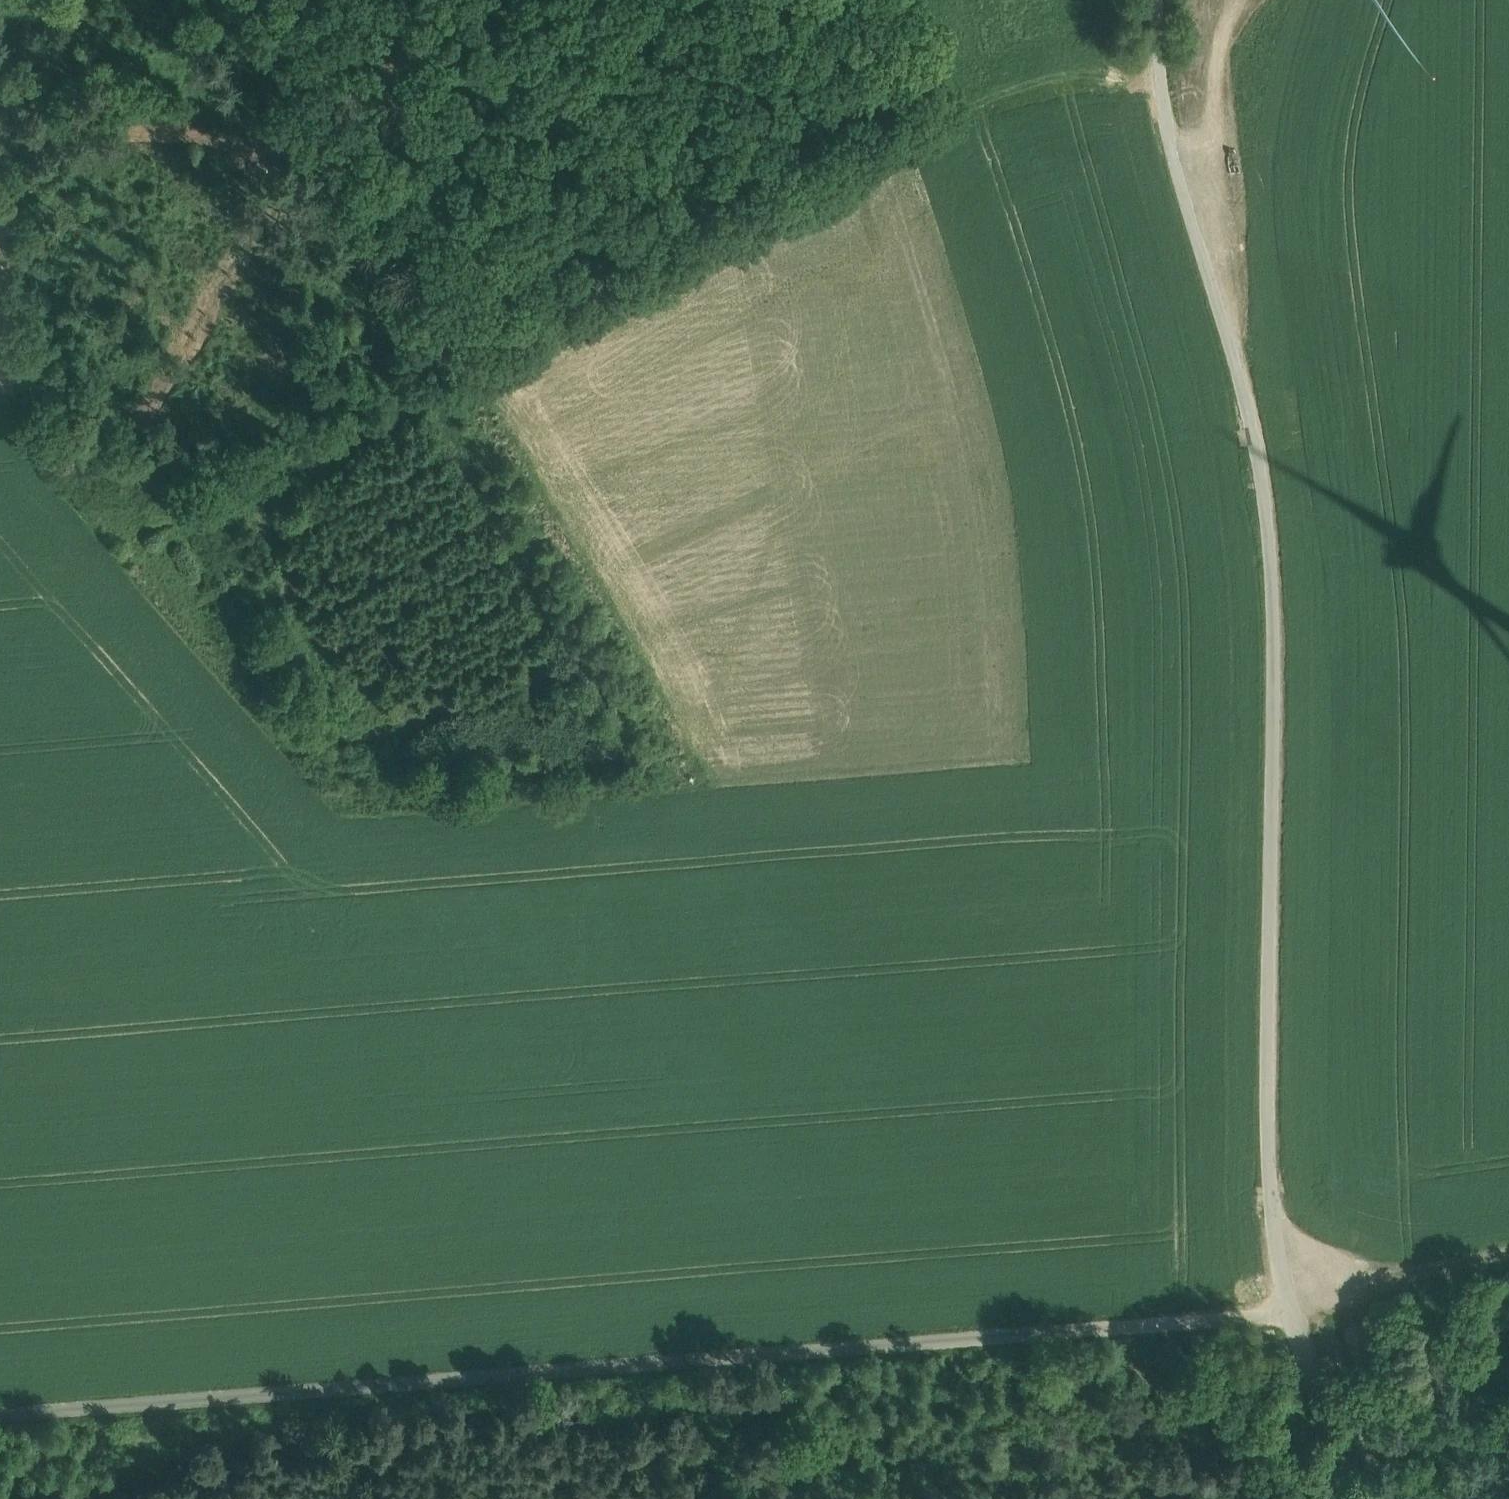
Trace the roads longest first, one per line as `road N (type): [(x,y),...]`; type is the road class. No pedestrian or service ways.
road 1 (unclassified): [(1355,1498),(1293,1320),(1279,1251),(1268,1162),(1270,524),(1252,421),(1162,95),(1159,0)]
road 2 (track): [(1289,1303),(1508,1248)]

